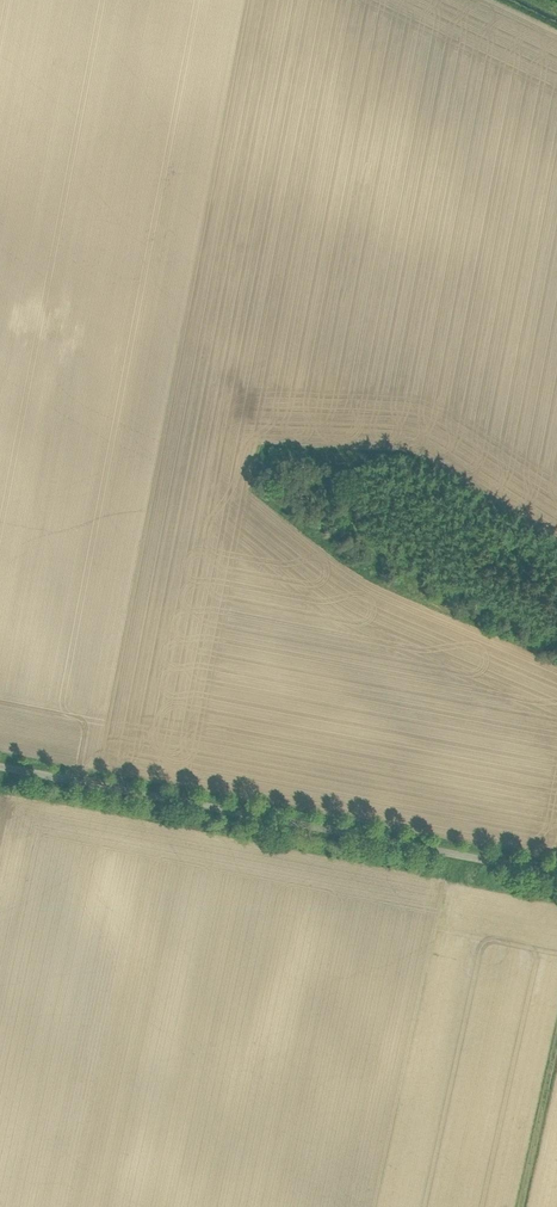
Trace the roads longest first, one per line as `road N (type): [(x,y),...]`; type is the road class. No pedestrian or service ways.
road 1 (unclassified): [(0,763),(556,870)]
road 2 (track): [(556,1052),(522,1206)]

